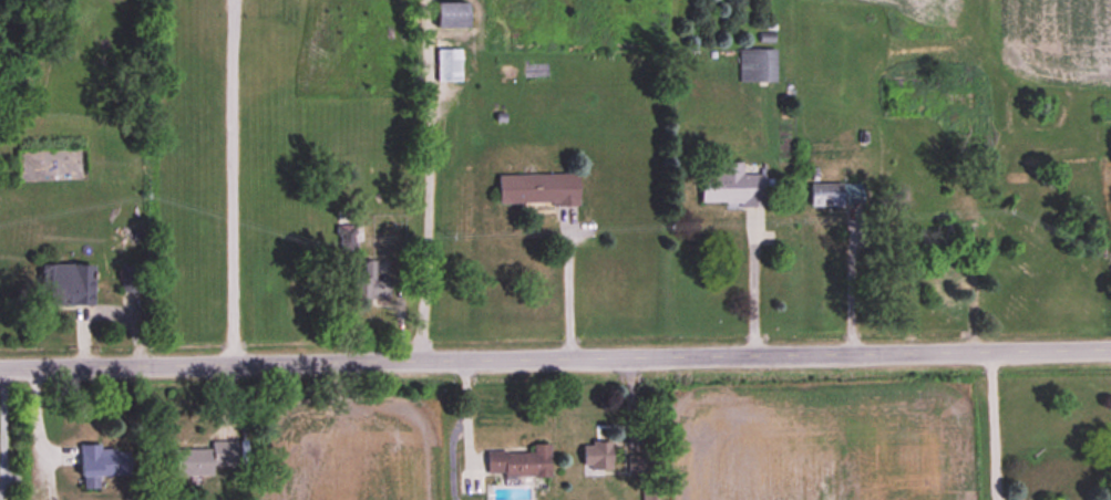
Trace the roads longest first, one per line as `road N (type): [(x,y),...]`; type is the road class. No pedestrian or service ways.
road 1 (residential): [(0,365),(1110,346)]

